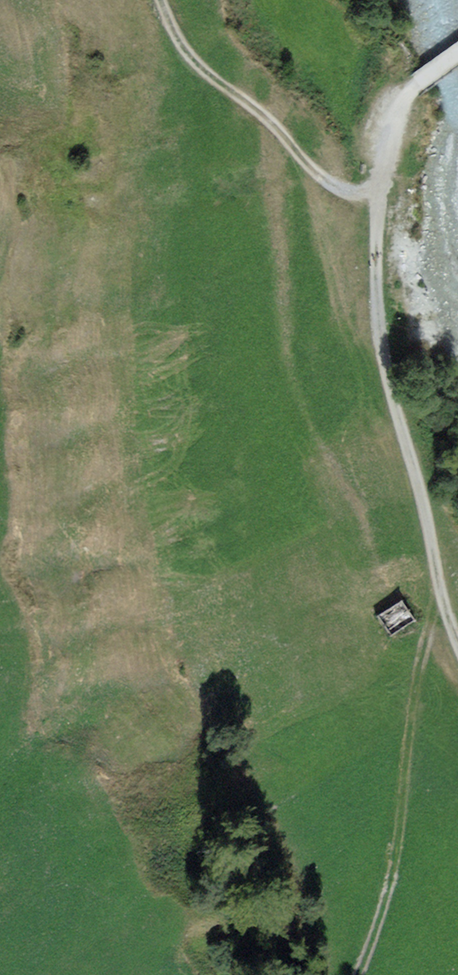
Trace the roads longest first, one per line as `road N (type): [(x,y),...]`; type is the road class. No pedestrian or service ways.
road 1 (track): [(379,198),(377,311),(386,377),(457,642)]
road 2 (track): [(356,974),(384,879),(424,639),(444,599)]
road 3 (track): [(379,198),(318,176),(270,122),(192,58),(160,0)]
road 4 (track): [(457,56),(403,101),(379,198)]

